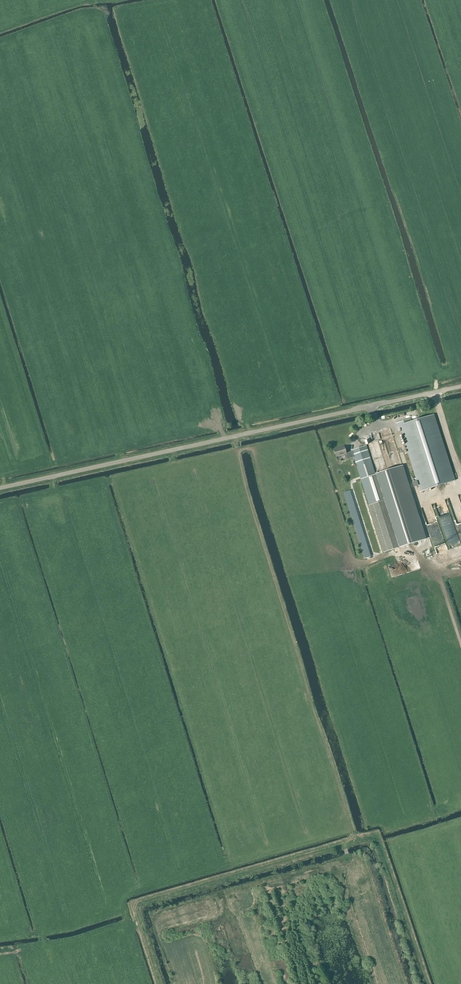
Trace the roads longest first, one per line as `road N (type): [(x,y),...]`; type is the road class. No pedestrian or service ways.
road 1 (unclassified): [(460,386),(0,488)]

